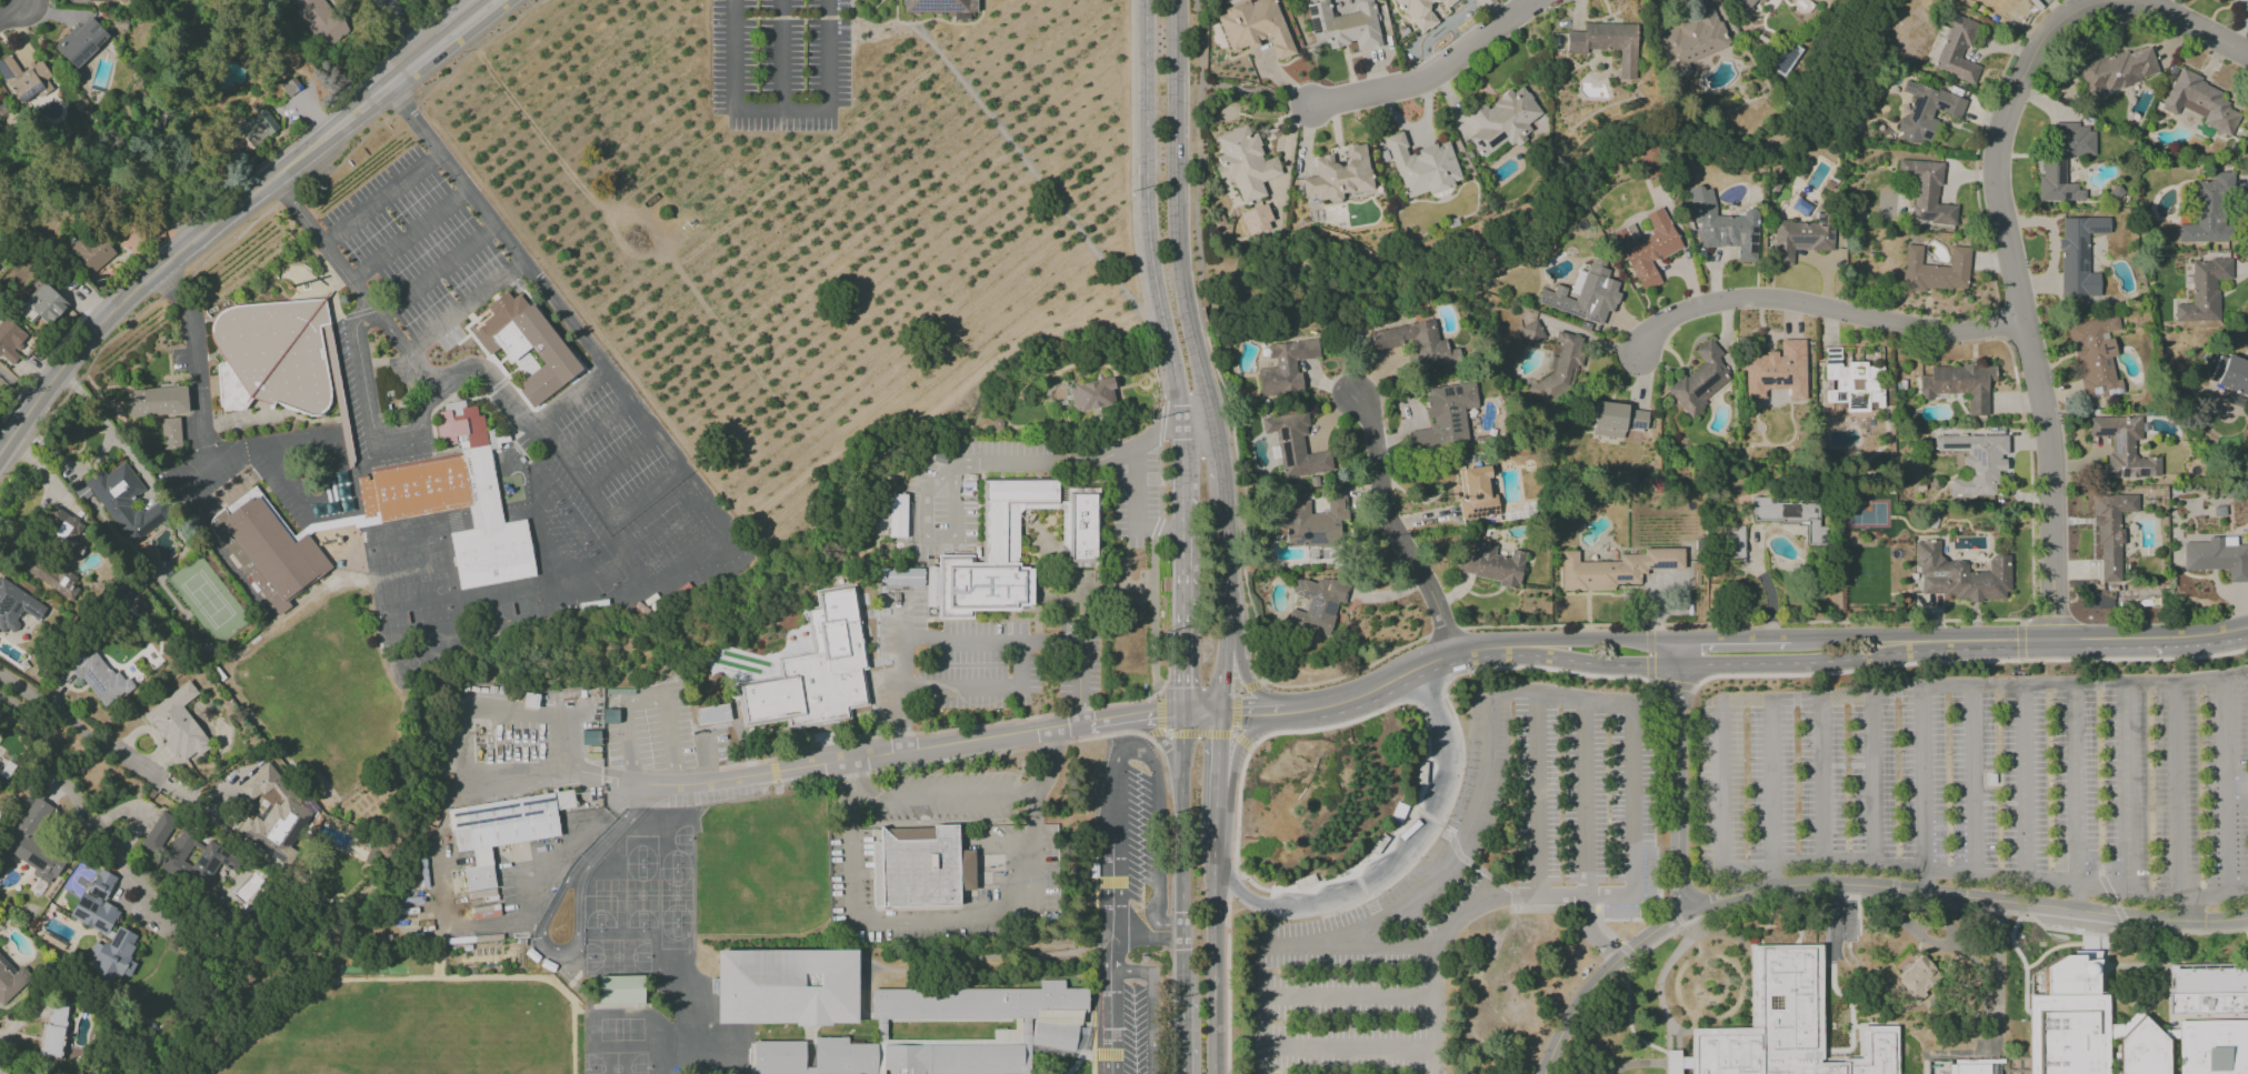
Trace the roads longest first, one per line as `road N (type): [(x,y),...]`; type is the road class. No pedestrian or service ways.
road 1 (residential): [(2123,0),(2094,2),(2051,23),(2000,123),(1995,179),(2049,434),(2055,642)]
road 2 (track): [(601,209),(637,212),(811,449),(952,406),(1062,330),(1141,312)]
road 3 (residential): [(1590,991),(1677,915),(1772,886),(1824,883),(2130,916),(2247,919)]
road 4 (secondary): [(0,461),(64,361),(203,231),(276,182),(499,0)]
road 5 (tertiary): [(1413,670),(1452,652),(2055,642)]
road 6 (tertiary): [(1228,616),(1218,443),(1178,260),(1173,0)]
road 7 (tertiary): [(1147,0),(1147,228),(1179,400),(1180,583)]
road 8 (track): [(719,322),(1121,11),(1123,0)]
road 9 (residential): [(618,781),(710,782),(1080,723)]
road 10 (residential): [(2024,323),(1952,333),(1776,299),(1714,303),(1657,327),(1639,354)]
road 11 (tertiary): [(1181,711),(1180,1043)]
road 12 (residential): [(1452,652),(1388,515),(1355,394)]
road 13 (residential): [(0,679),(228,824)]
road 14 (residential): [(1676,649),(1677,915)]
road 15 (residential): [(1541,0),(1426,86),(1307,110)]
road 16 (tertiary): [(1215,1073),(1216,865)]
road 17 (track): [(601,209),(477,46)]
road 18 (tertiary): [(2055,642),(2189,640),(2247,625)]
road 19 (tertiary): [(1216,835),(1243,743),(1269,725),(1319,711)]
road 20 (tertiary): [(1319,711),(1257,693),(1228,616)]
road 21 (tertiary): [(1180,583),(1181,711)]
road 22 (tertiary): [(1216,835),(1220,711)]
road 23 (residential): [(2247,55),(2140,0)]

